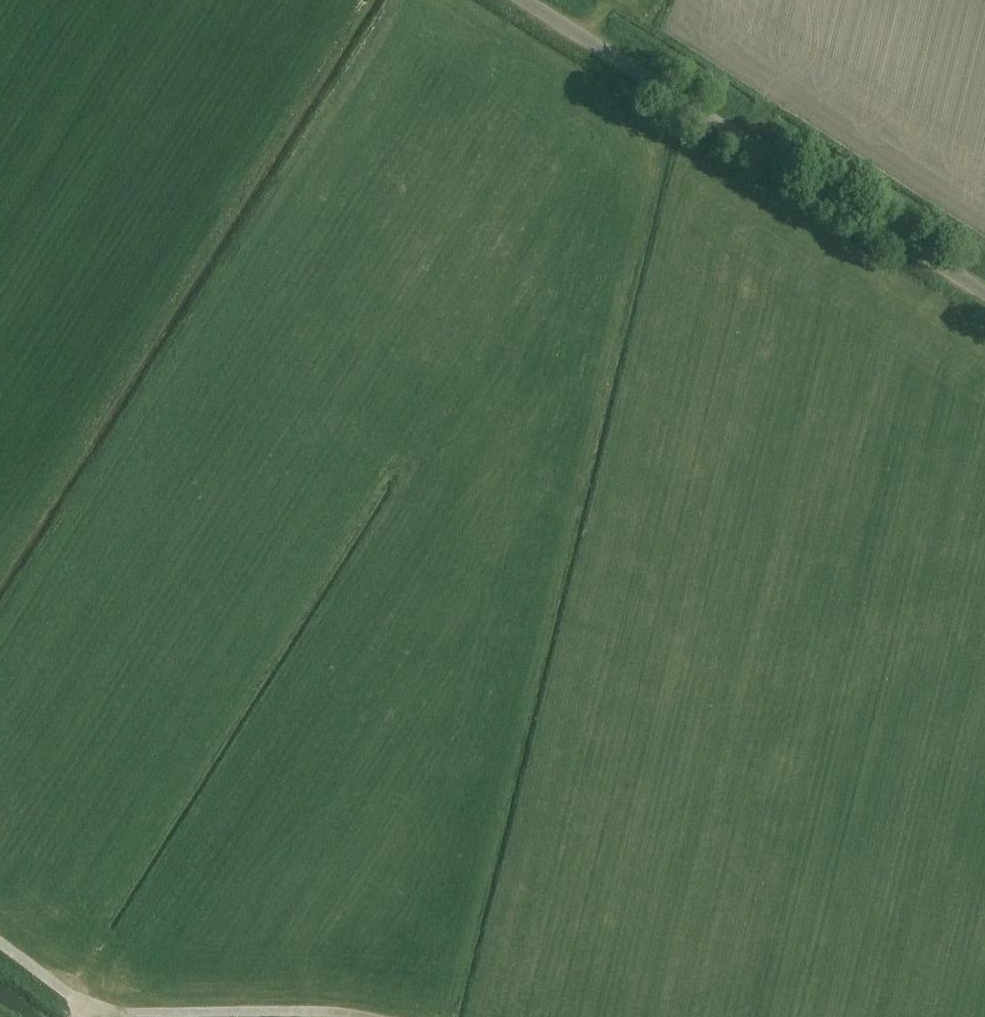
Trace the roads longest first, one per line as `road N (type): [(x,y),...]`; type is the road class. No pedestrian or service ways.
road 1 (unclassified): [(984,294),(521,0)]
road 2 (track): [(0,944),(85,1008),(357,1016)]

